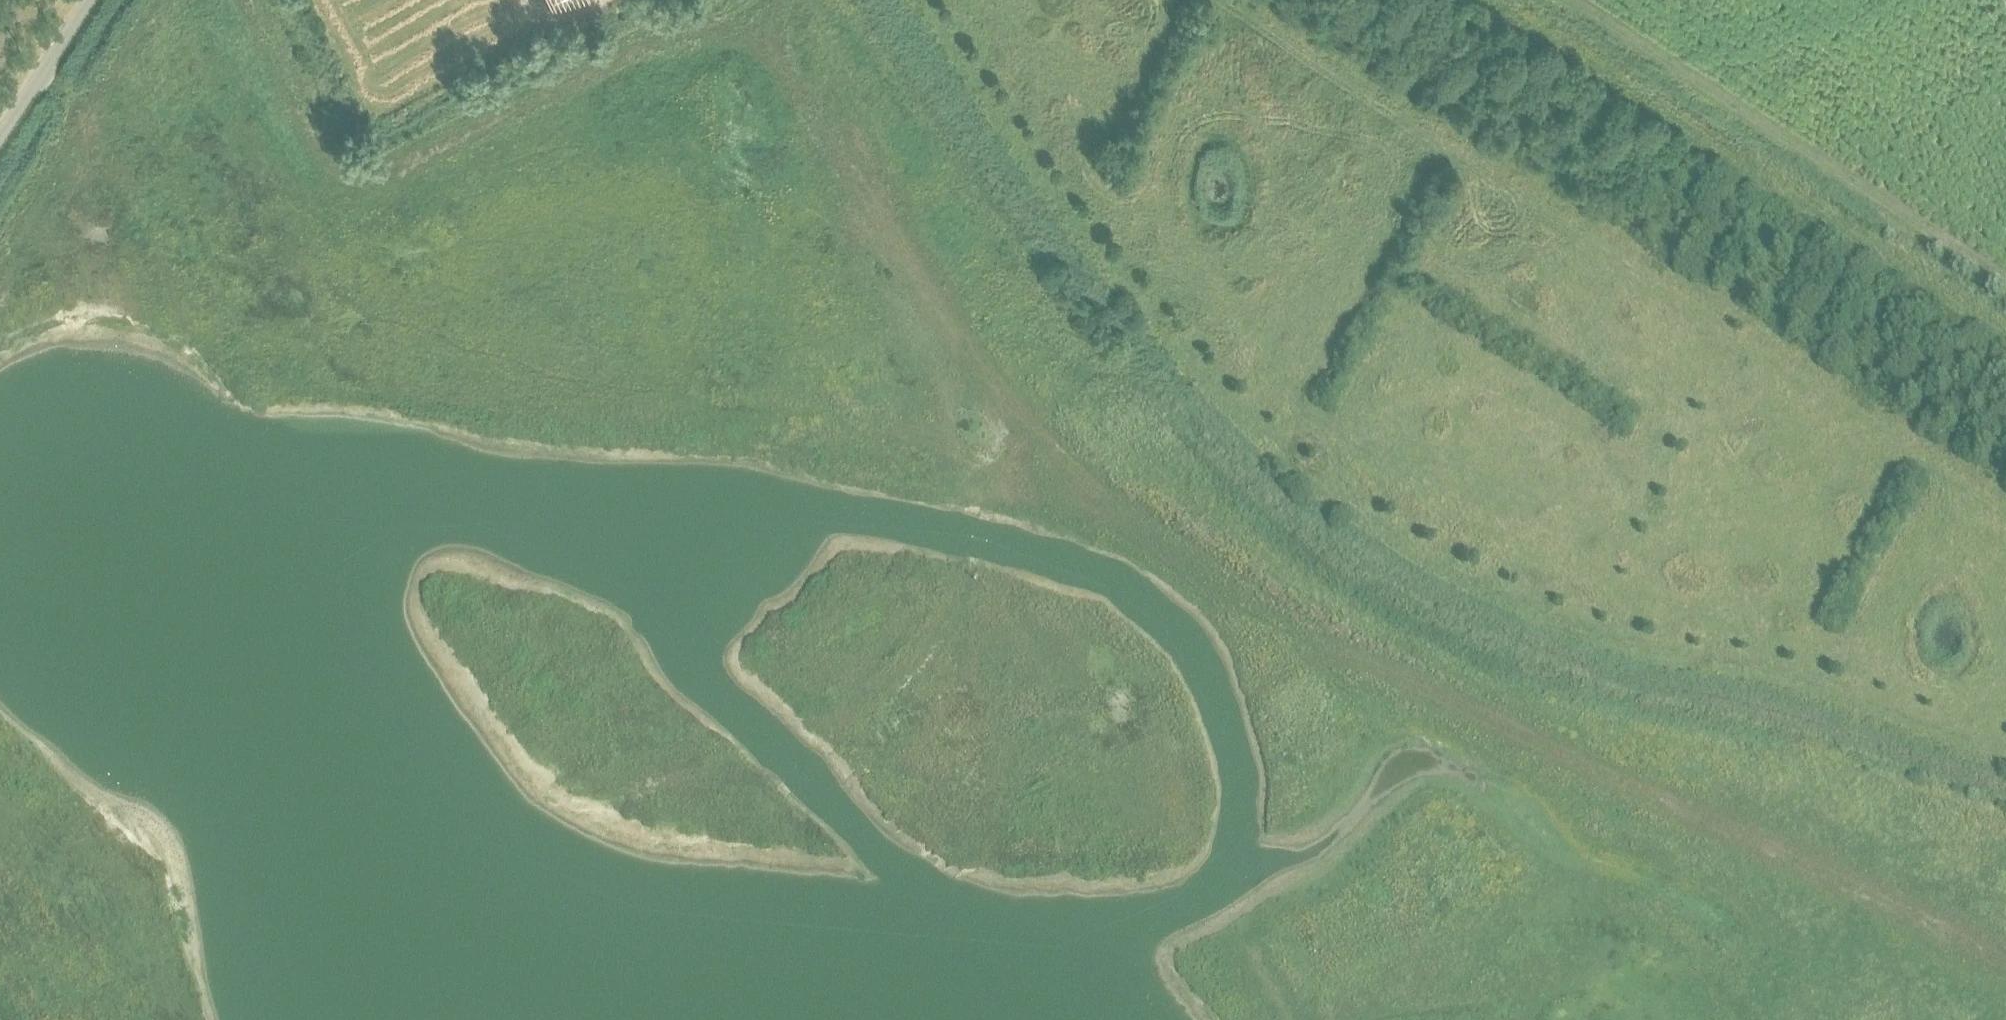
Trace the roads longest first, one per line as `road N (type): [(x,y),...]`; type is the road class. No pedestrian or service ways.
road 1 (unclassified): [(0,146),(95,0)]

